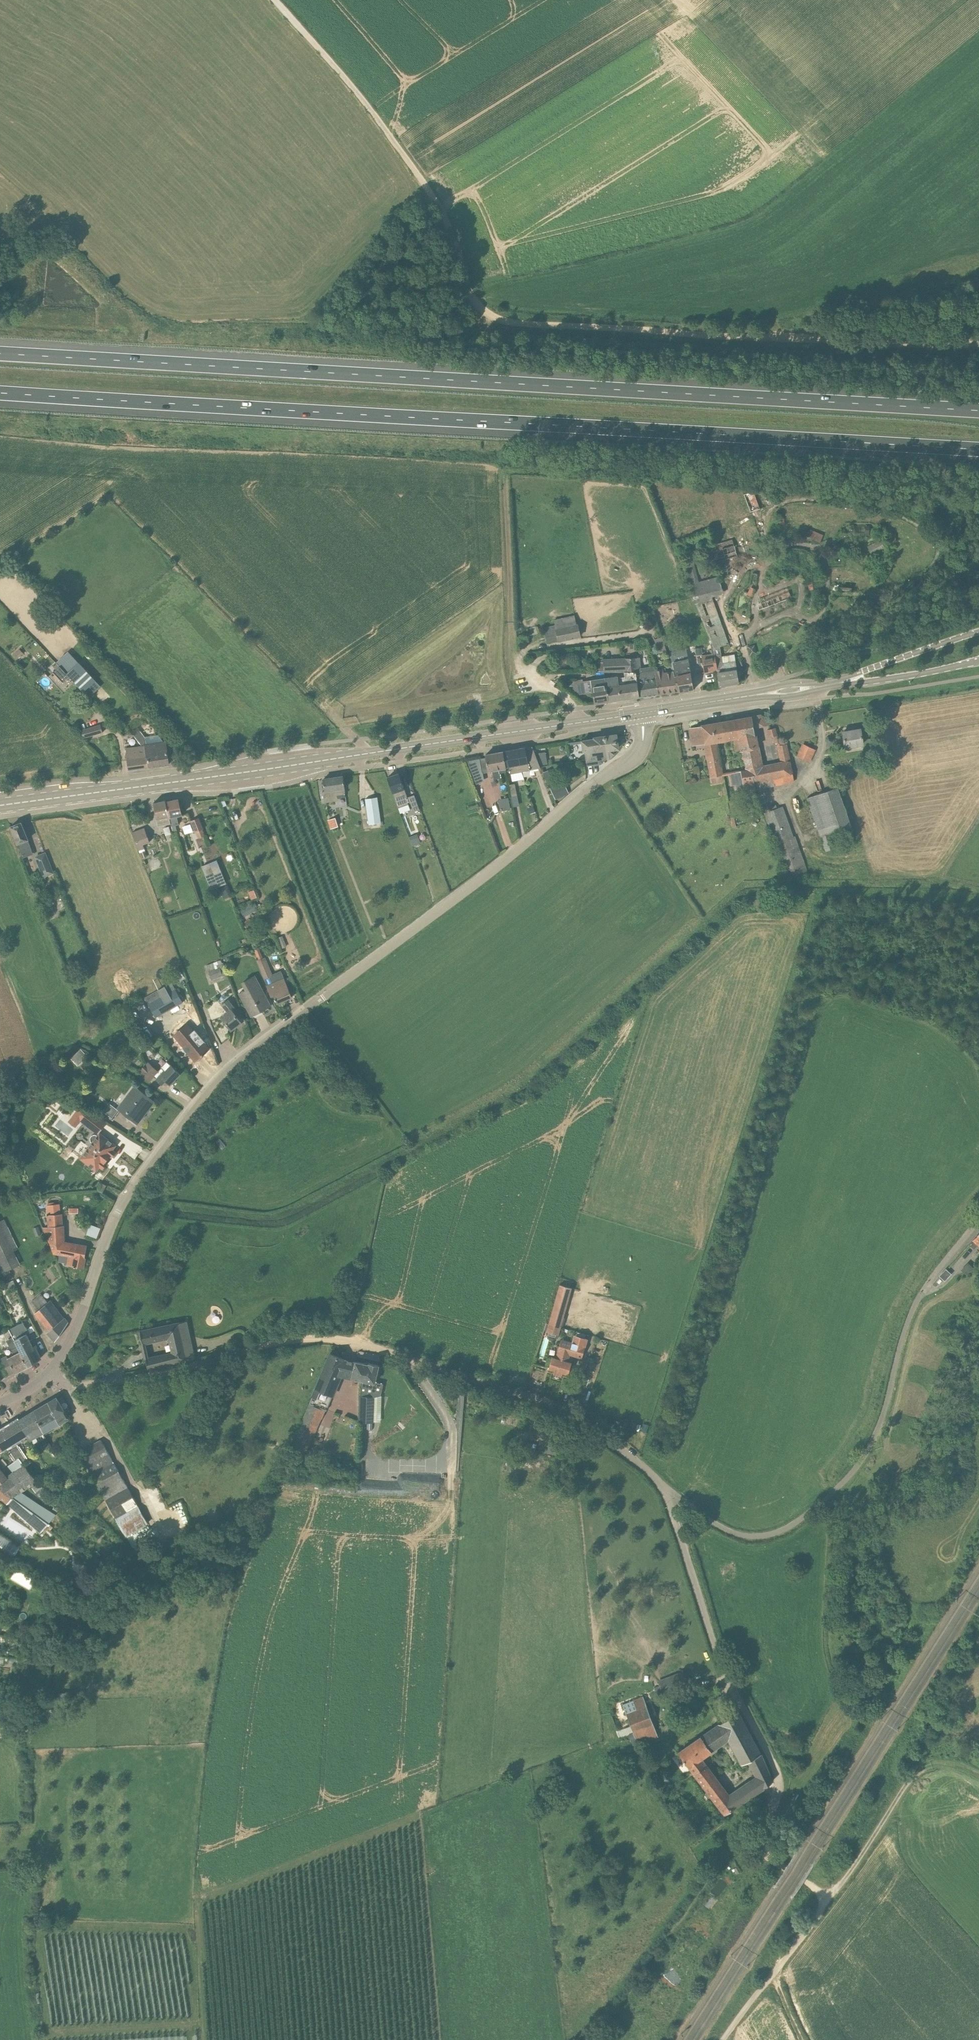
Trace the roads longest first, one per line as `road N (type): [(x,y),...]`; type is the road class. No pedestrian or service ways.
road 1 (motorway): [(978,411),(0,353)]
road 2 (motorway): [(0,394),(978,451)]
road 3 (unclassified): [(51,1372),(121,1207),(205,1091),(635,757),(642,713)]
road 4 (track): [(273,0),(422,182),(470,291),(492,317),(978,343)]
road 5 (unclassified): [(667,1493),(562,1409),(336,1340),(286,1341),(98,1384),(68,1386),(51,1372)]
road 6 (secondary): [(0,805),(642,713)]
road 7 (unclassified): [(667,1493),(750,1536),(784,1529),(820,1504),(872,1440),(917,1300),(978,1222)]
road 8 (unclassified): [(784,1869),(761,1842),(778,1773),(720,1659),(667,1493)]
road 9 (track): [(596,2039),(719,1868),(761,1839)]
road 10 (track): [(829,1898),(916,1773),(945,1764),(978,1775)]
road 11 (secondary): [(642,713),(840,683)]
road 12 (track): [(723,2039),(829,1898)]
road 13 (secondary): [(978,632),(840,683)]
road 14 (secondary): [(840,683),(978,662)]

